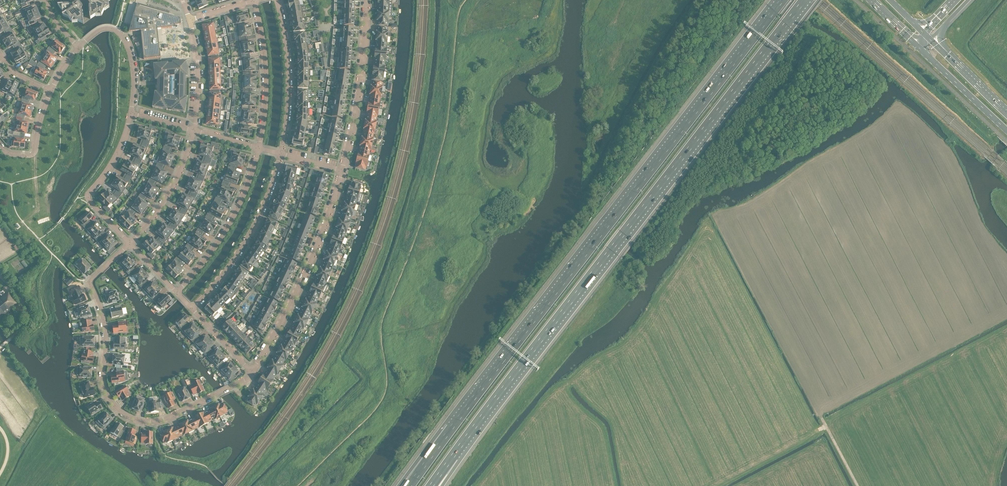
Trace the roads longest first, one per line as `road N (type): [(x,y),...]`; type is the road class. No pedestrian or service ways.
road 1 (motorway): [(452,456),(804,0)]
road 2 (motorway): [(782,0),(450,429)]
road 3 (residential): [(253,372),(169,419),(137,420),(118,410),(105,391),(106,333),(90,281),(129,244)]
road 4 (residential): [(343,172),(307,272),(253,372)]
road 5 (residential): [(193,309),(247,241),(280,153)]
road 6 (residential): [(366,0),(343,172)]
road 7 (residential): [(258,147),(231,219),(177,293)]
road 8 (residential): [(132,115),(118,154),(89,194),(129,244)]
road 9 (residential): [(280,153),(289,93),(277,0)]
road 10 (residential): [(252,1),(265,76),(258,147)]
road 11 (residential): [(78,47),(101,28),(120,33),(133,73),(132,115)]
road 12 (residential): [(129,244),(170,192),(195,130)]
road 13 (primary): [(918,45),(1006,130)]

